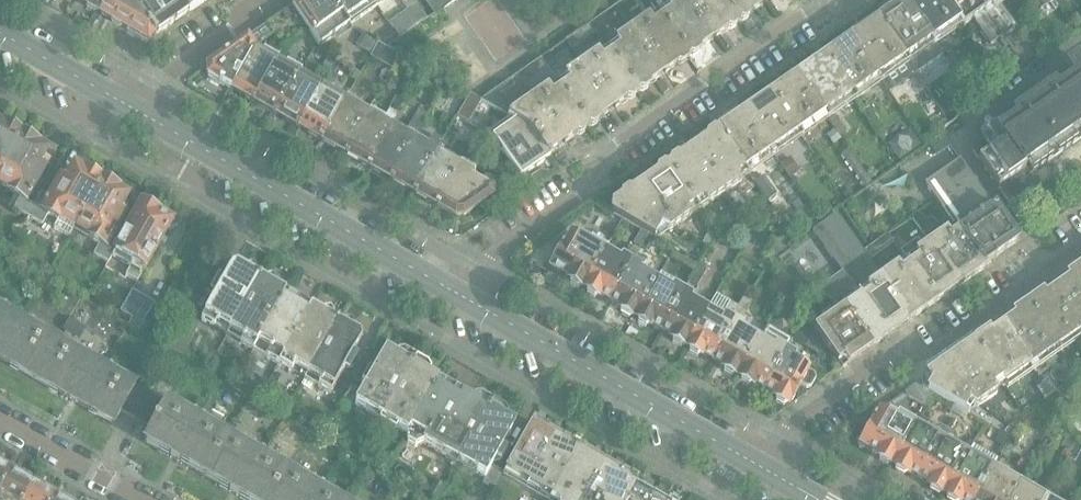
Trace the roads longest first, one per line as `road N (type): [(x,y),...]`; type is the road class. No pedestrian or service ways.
road 1 (residential): [(851,0),(803,13),(600,153),(588,188),(448,287)]
road 2 (residential): [(751,461),(887,360),(934,349),(1080,247)]
road 3 (tertiary): [(448,287),(139,111)]
road 4 (tertiary): [(751,461),(448,287)]
road 5 (residential): [(257,0),(238,26),(155,84),(139,111)]
road 6 (tertiary): [(139,111),(0,31)]
road 7 (residential): [(138,499),(0,421)]

